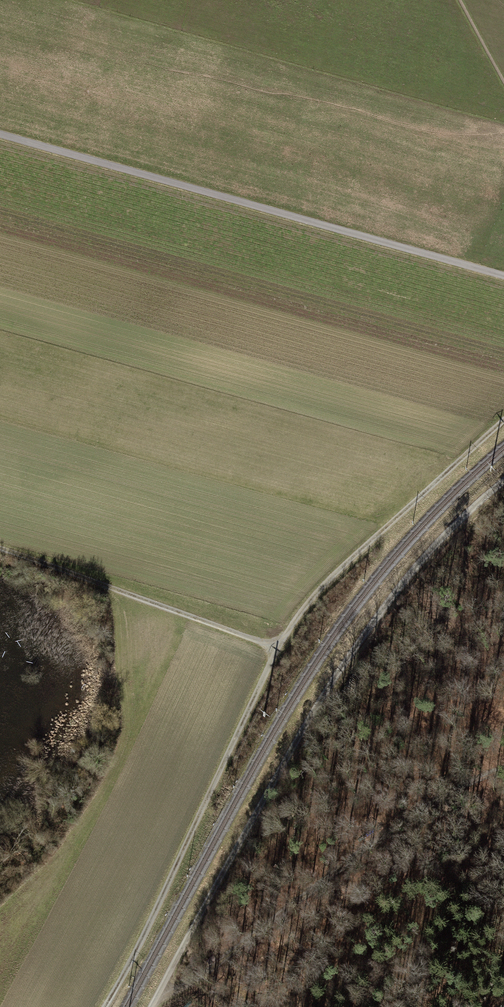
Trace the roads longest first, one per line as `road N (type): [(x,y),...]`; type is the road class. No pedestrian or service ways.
road 1 (track): [(105,1006),(275,655),(308,604),(503,427)]
road 2 (track): [(155,1006),(308,715),(378,610),(443,531),(503,476)]
road 3 (track): [(503,276),(0,134)]
road 4 (track): [(503,773),(444,796),(368,844),(164,1006)]
road 5 (track): [(275,655),(0,549)]

